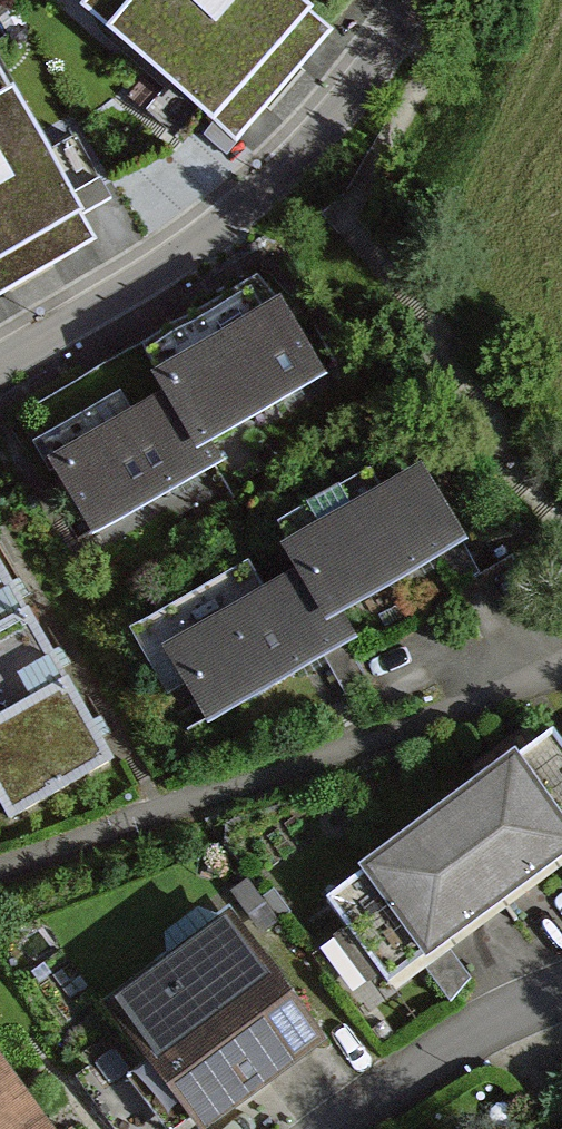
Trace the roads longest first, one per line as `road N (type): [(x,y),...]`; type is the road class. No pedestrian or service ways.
road 1 (residential): [(0,863),(561,666)]
road 2 (residential): [(418,0),(405,29),(337,112),(256,192),(151,274),(0,362)]
road 3 (residential): [(561,991),(473,1033),(328,1128)]

